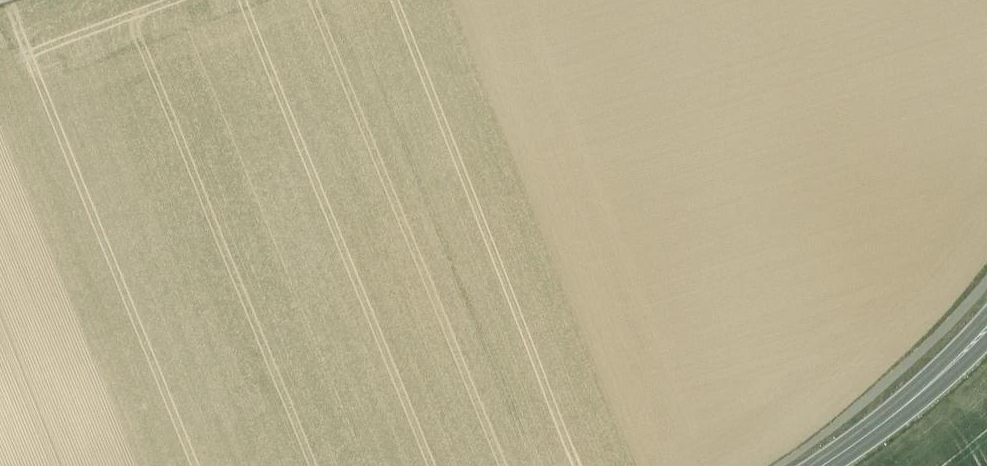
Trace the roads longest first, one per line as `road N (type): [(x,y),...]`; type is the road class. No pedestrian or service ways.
road 1 (tertiary): [(986,320),(943,371),(821,465)]

